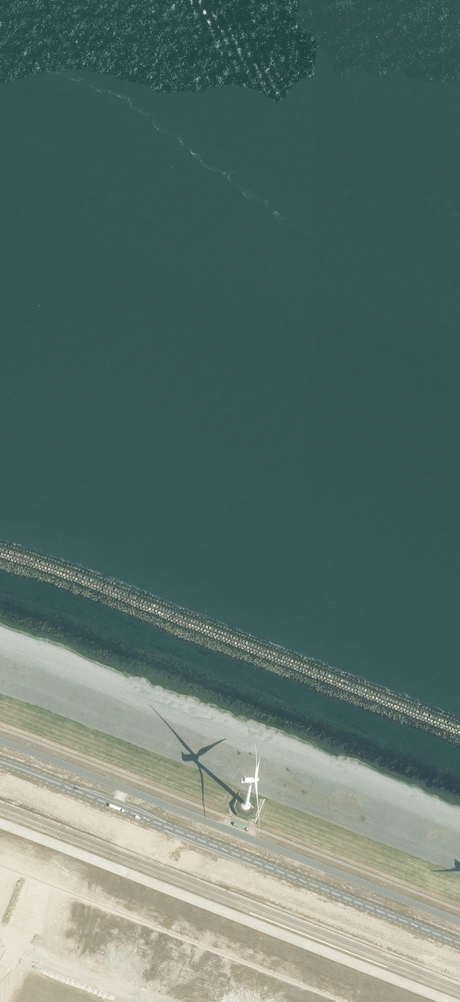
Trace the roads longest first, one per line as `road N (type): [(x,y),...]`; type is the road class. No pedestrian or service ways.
road 1 (secondary): [(459,944),(0,762)]
road 2 (unclassified): [(459,921),(0,740)]
road 3 (track): [(123,1001),(0,954)]

